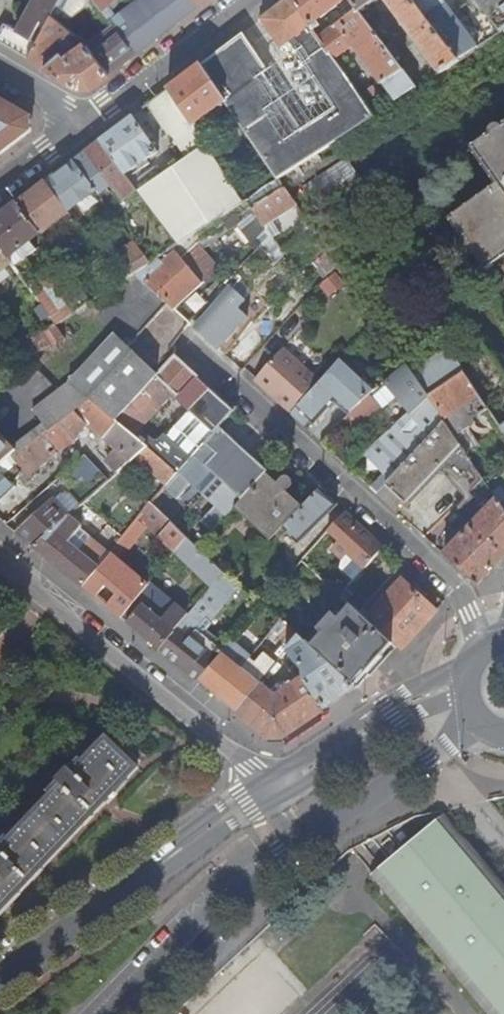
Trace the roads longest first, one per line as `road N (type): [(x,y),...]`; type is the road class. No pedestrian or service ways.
road 1 (tertiary): [(480,721),(245,886),(110,1013)]
road 2 (residential): [(191,346),(431,559),(453,584),(485,645)]
road 3 (residential): [(268,790),(38,593),(0,551)]
road 4 (secondary): [(268,790),(0,978)]
road 5 (secondary): [(464,683),(406,703),(268,790)]
road 6 (residential): [(250,0),(90,117)]

